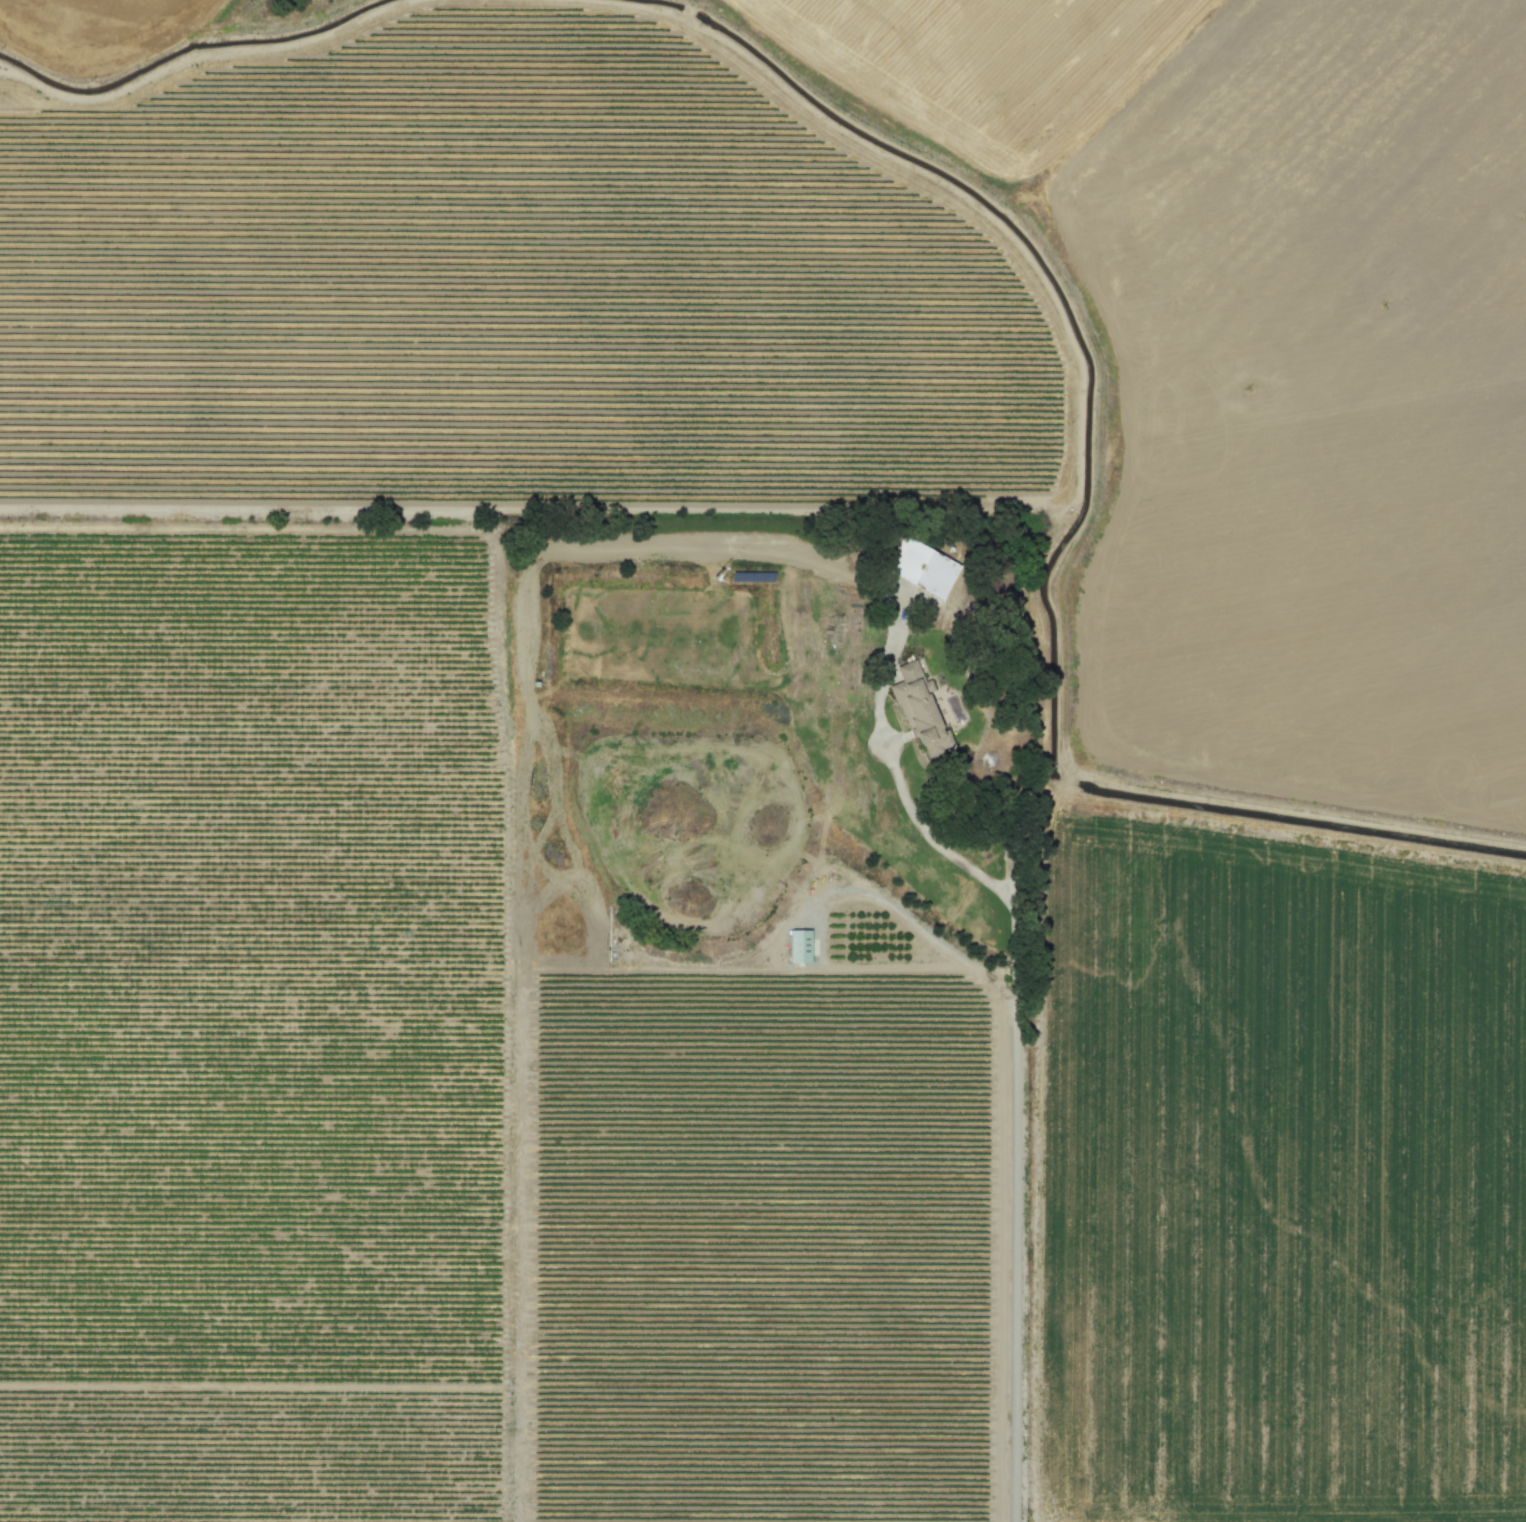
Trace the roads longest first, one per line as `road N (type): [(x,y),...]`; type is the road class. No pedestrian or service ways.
road 1 (residential): [(1015,1521),(1022,1330),(1019,709),(975,579)]

